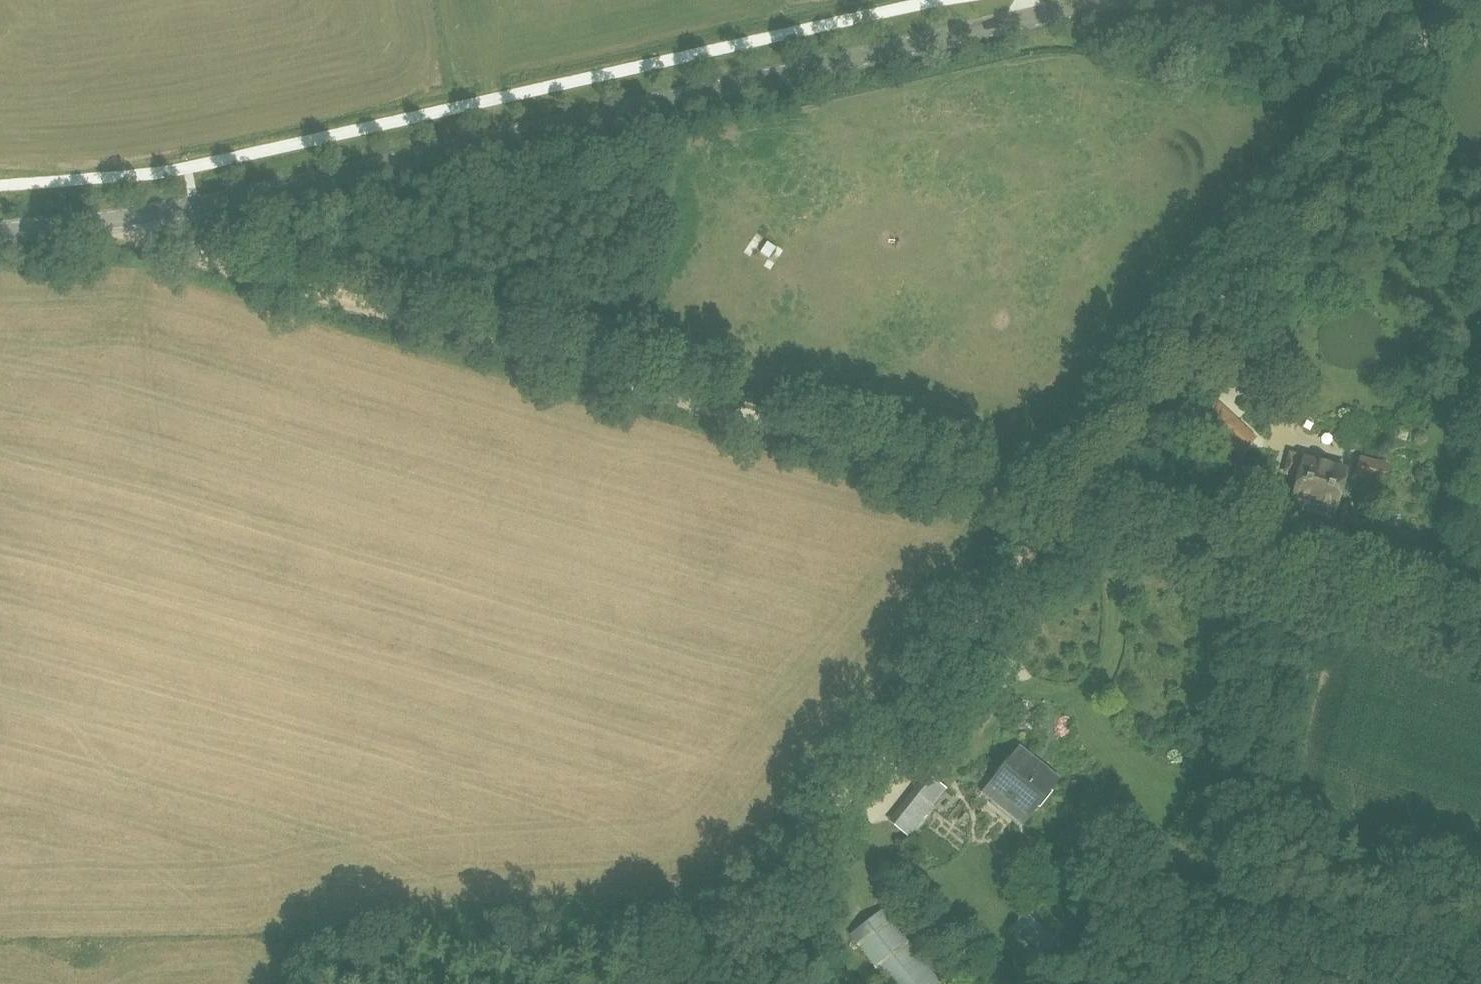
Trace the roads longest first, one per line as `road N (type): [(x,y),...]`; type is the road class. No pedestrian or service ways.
road 1 (secondary): [(0,232),(194,204),(1123,0)]
road 2 (track): [(1060,512),(134,249),(108,222)]
road 3 (track): [(1449,0),(1060,512)]
road 4 (track): [(1060,512),(686,983)]
road 5 (unclassified): [(1073,516),(1480,635)]

